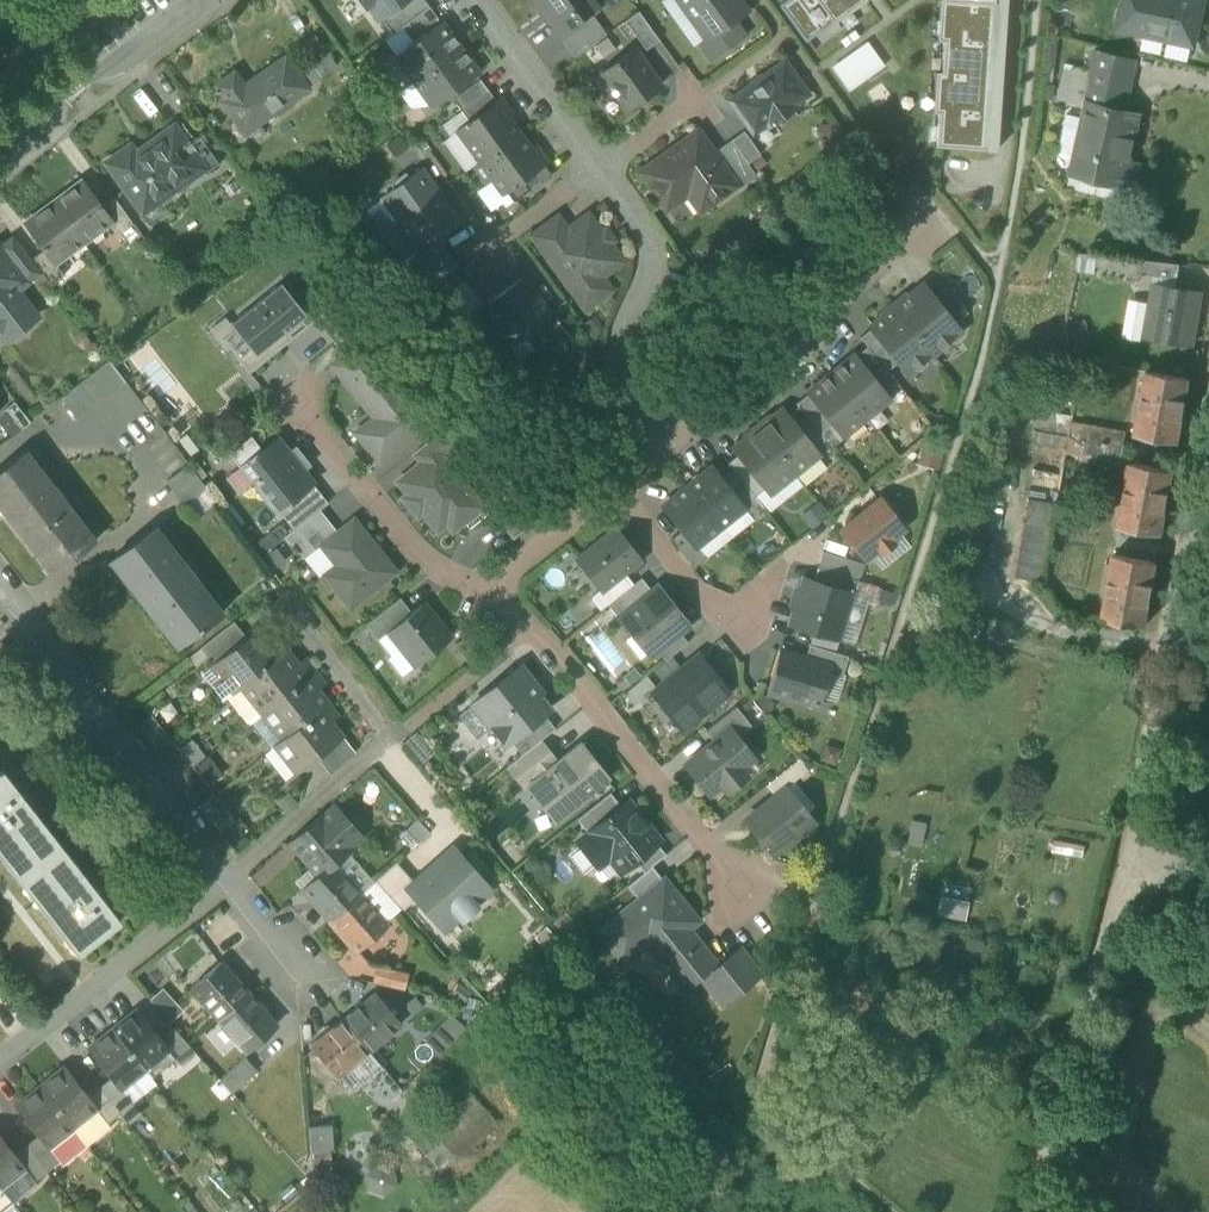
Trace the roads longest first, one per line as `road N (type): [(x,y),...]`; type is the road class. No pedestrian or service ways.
road 1 (residential): [(1208,412),(1131,826),(1208,899)]
road 2 (residential): [(474,595),(530,629),(742,885)]
road 3 (residential): [(0,580),(230,875)]
road 4 (residential): [(672,440),(927,229)]
road 5 (residential): [(599,165),(642,223),(653,261),(627,346),(630,374),(672,440)]
road 6 (residential): [(0,1058),(230,875)]
road 7 (residential): [(298,399),(443,575),(474,595)]
road 8 (residential): [(230,875),(394,735)]
road 9 (residential): [(612,489),(726,627),(754,607)]
road 10 (residential): [(475,0),(599,165)]
road 11 (residential): [(474,595),(612,489)]
road 12 (residential): [(394,735),(290,602)]
road 13 (residential): [(208,0),(70,96)]
road 14 (residential): [(599,165),(481,256)]
road 15 (residential): [(707,90),(599,165)]
road 16 (residential): [(230,875),(310,979)]

